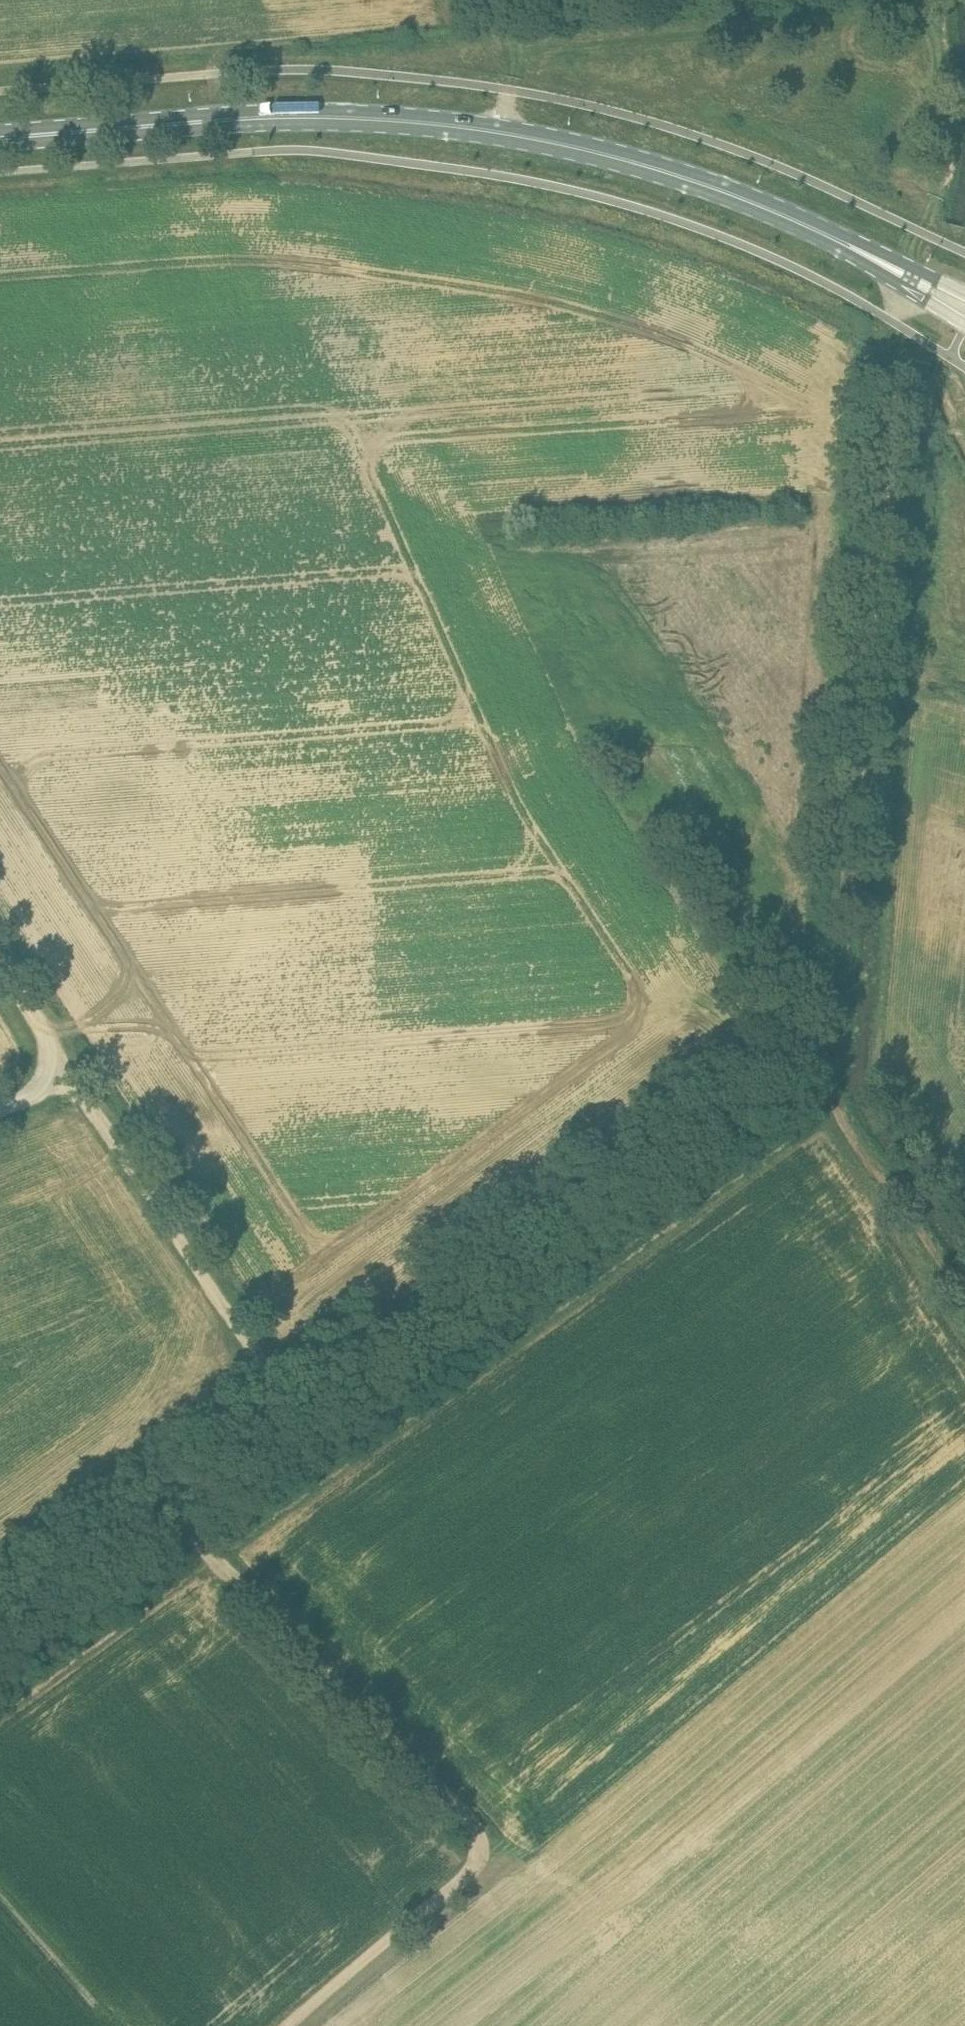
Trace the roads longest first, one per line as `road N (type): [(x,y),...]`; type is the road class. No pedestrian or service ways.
road 1 (primary): [(0,137),(306,117),(522,135),(722,189),(903,272)]
road 2 (track): [(151,1512),(477,1839),(439,1893),(281,2025)]
road 3 (track): [(889,318),(817,1039)]
road 4 (track): [(817,1039),(286,1419)]
road 5 (track): [(56,1059),(212,1278),(286,1419)]
road 6 (track): [(817,1039),(813,1092),(824,1122),(964,1328)]
road 7 (unclassified): [(0,1111),(39,1094),(56,1059),(0,959)]
road 8 (track): [(0,1627),(151,1512)]
road 9 (track): [(286,1419),(151,1512)]

